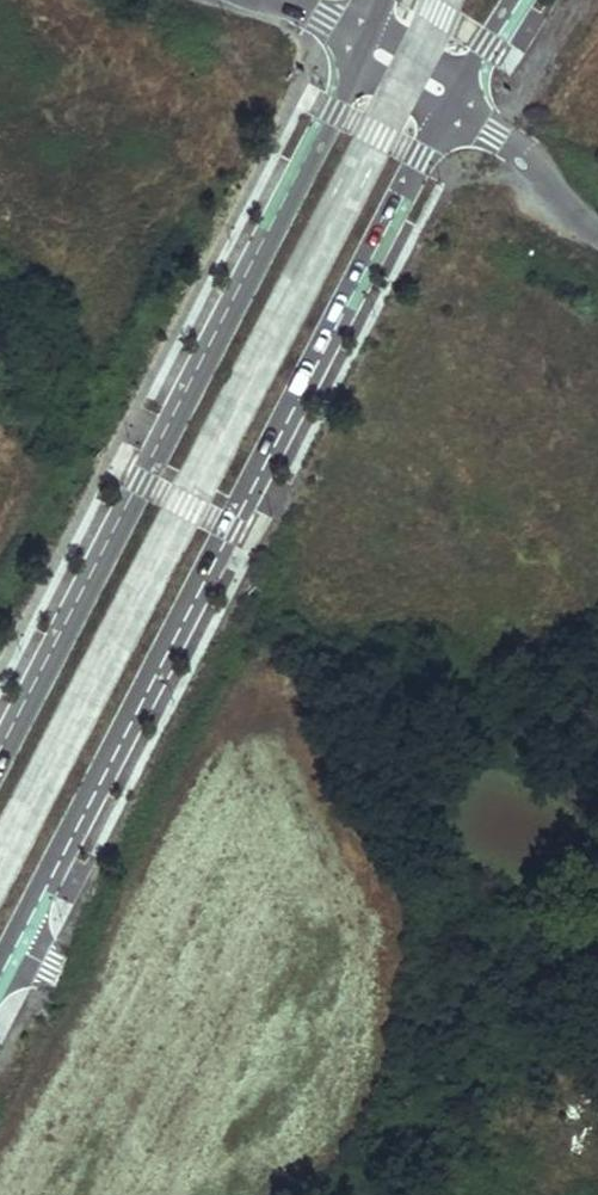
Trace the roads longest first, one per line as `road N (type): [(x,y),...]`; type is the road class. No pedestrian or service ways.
road 1 (tertiary): [(11,947),(446,120)]
road 2 (tertiary): [(355,70),(0,761)]
road 3 (unclassified): [(597,234),(540,166),(455,105)]

